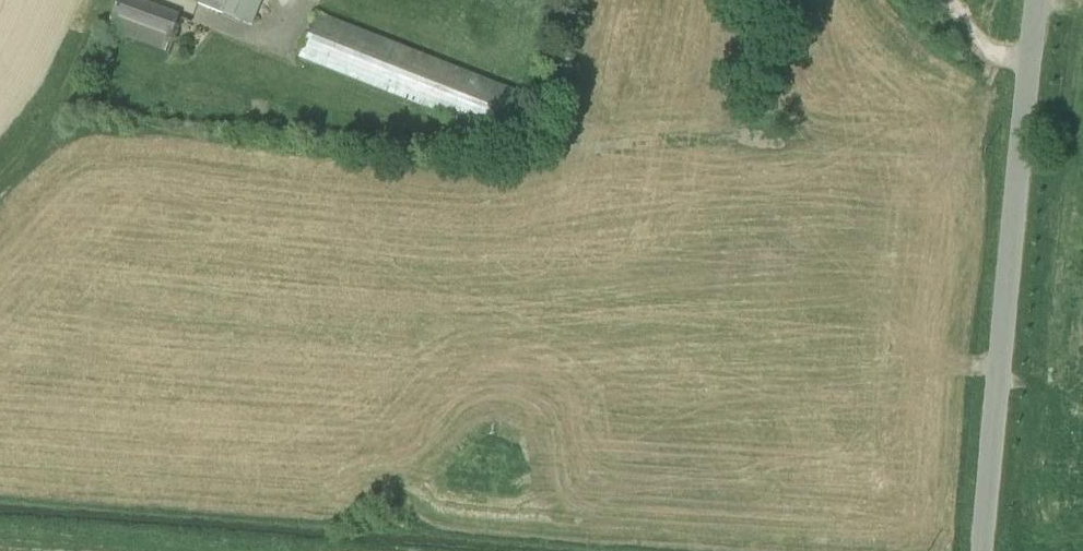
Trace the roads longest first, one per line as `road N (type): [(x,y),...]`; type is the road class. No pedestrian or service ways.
road 1 (unclassified): [(982,550),(1037,0)]
road 2 (track): [(0,184),(71,112),(108,0)]

